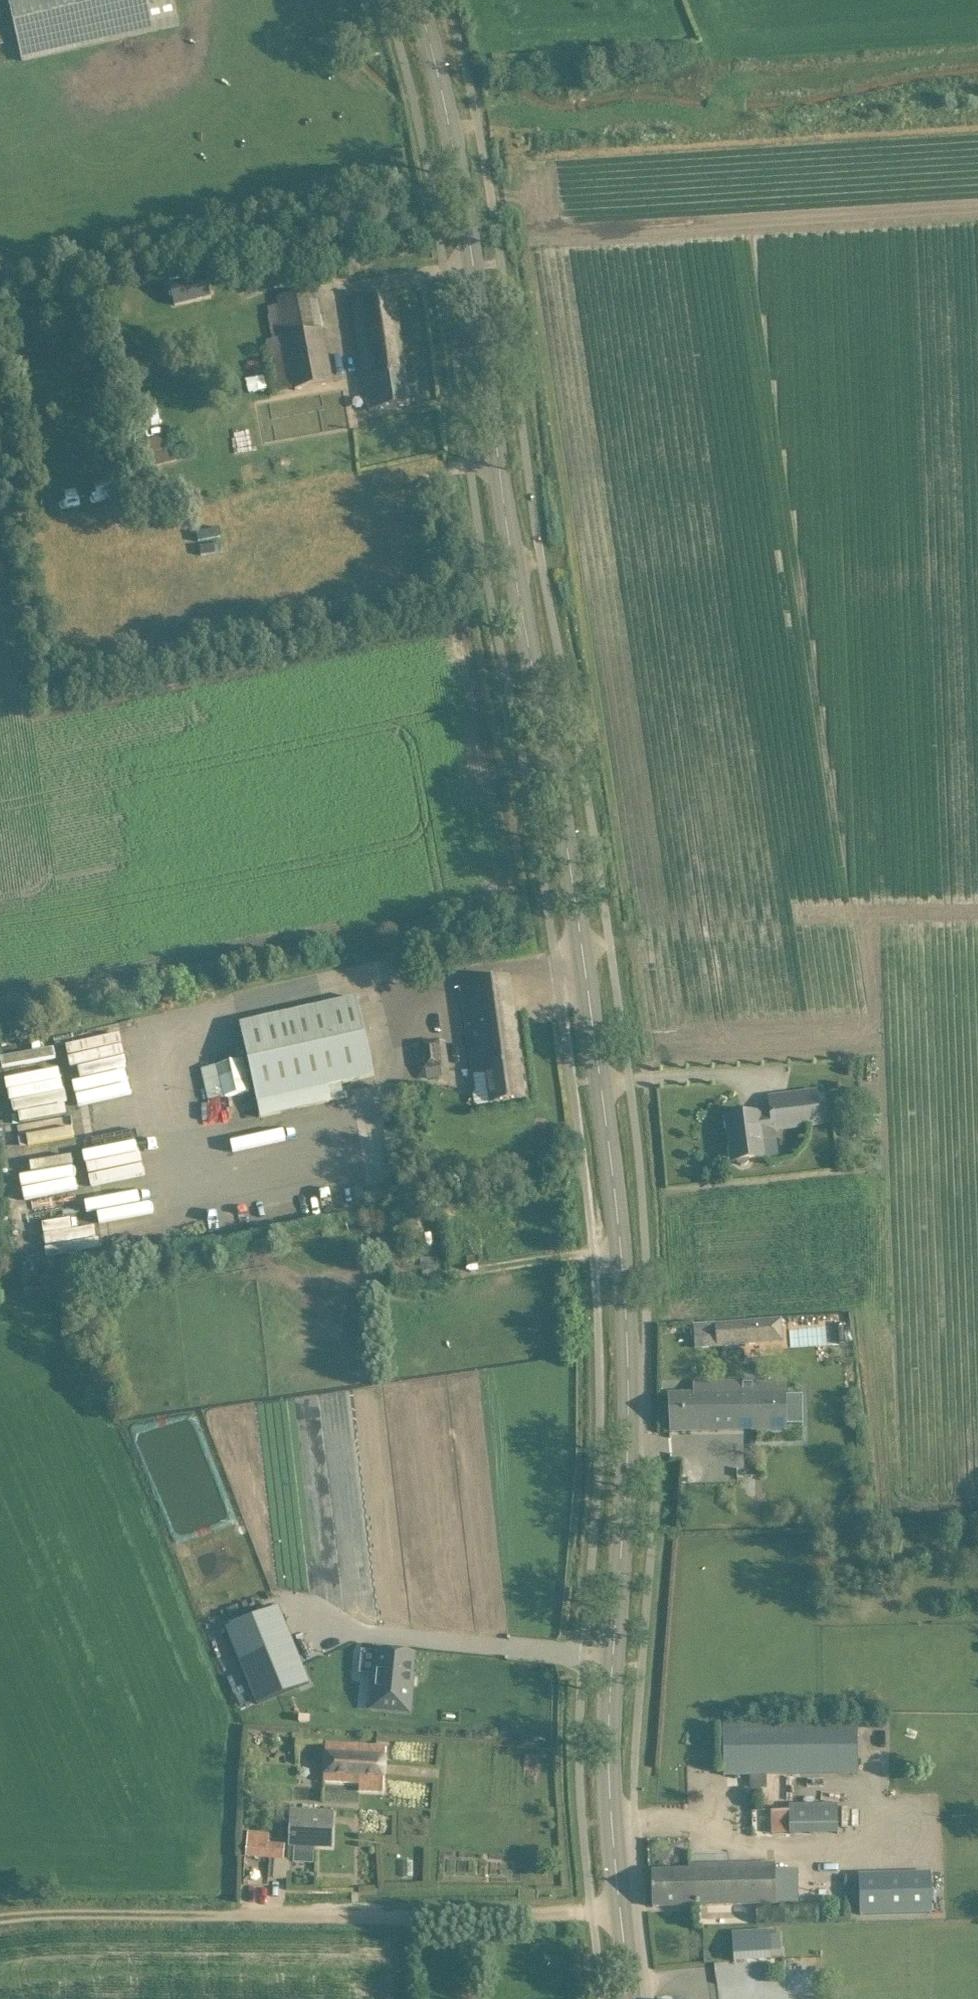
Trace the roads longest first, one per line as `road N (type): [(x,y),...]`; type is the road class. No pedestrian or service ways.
road 1 (secondary): [(625,1998),(606,1752),(624,1334),(608,1127),(443,110),(415,0)]
road 2 (track): [(591,1920),(0,1922)]
road 3 (track): [(515,572),(977,535)]

